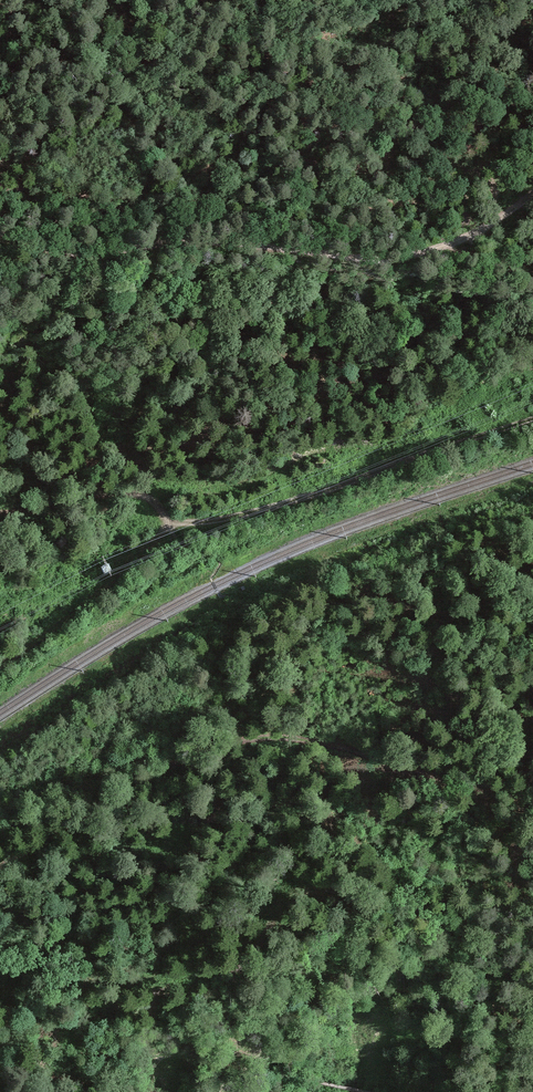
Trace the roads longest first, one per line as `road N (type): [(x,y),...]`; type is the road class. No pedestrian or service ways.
road 1 (track): [(532,199),(484,235),(409,259),(241,245),(78,253),(0,233)]
road 2 (track): [(532,420),(322,495),(169,531)]
road 3 (track): [(173,764),(244,739),(281,739),(532,797)]
road 4 (track): [(169,531),(0,670)]
road 5 (track): [(0,866),(97,801),(173,764)]
road 6 (track): [(0,514),(111,497),(151,500),(169,531)]

